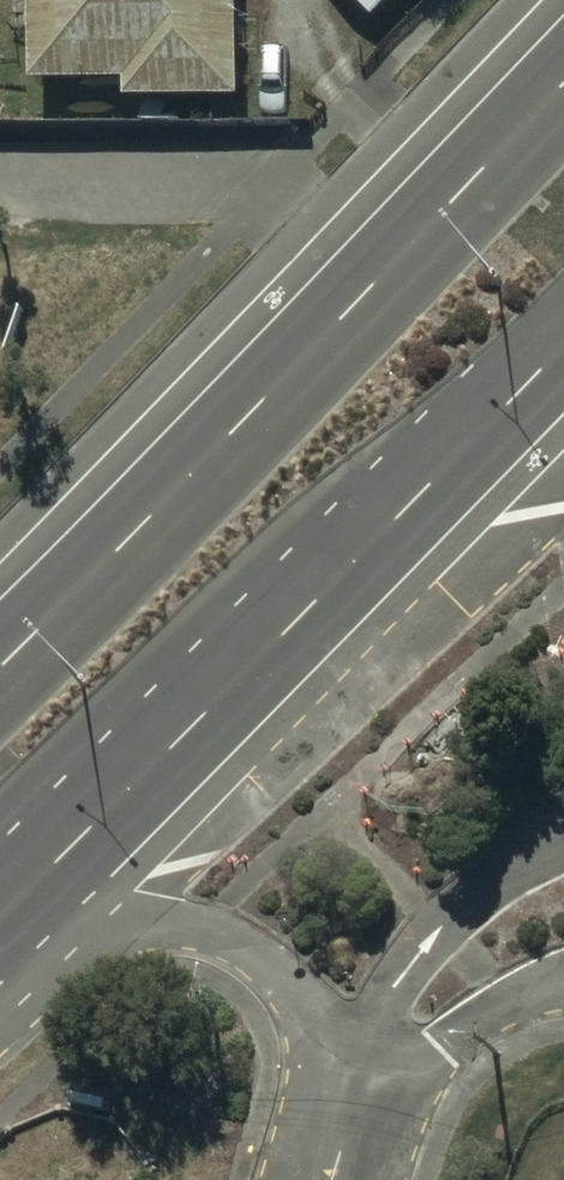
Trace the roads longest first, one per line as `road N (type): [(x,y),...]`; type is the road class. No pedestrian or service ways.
road 1 (primary): [(0,666),(177,494),(563,86)]
road 2 (primary): [(563,343),(0,917)]
road 3 (residential): [(354,1095),(288,985),(202,930),(158,924),(0,963)]
road 4 (residential): [(354,1095),(411,970),(474,892),(563,845)]
road 5 (residential): [(563,993),(526,1000),(462,1031),(354,1095)]

